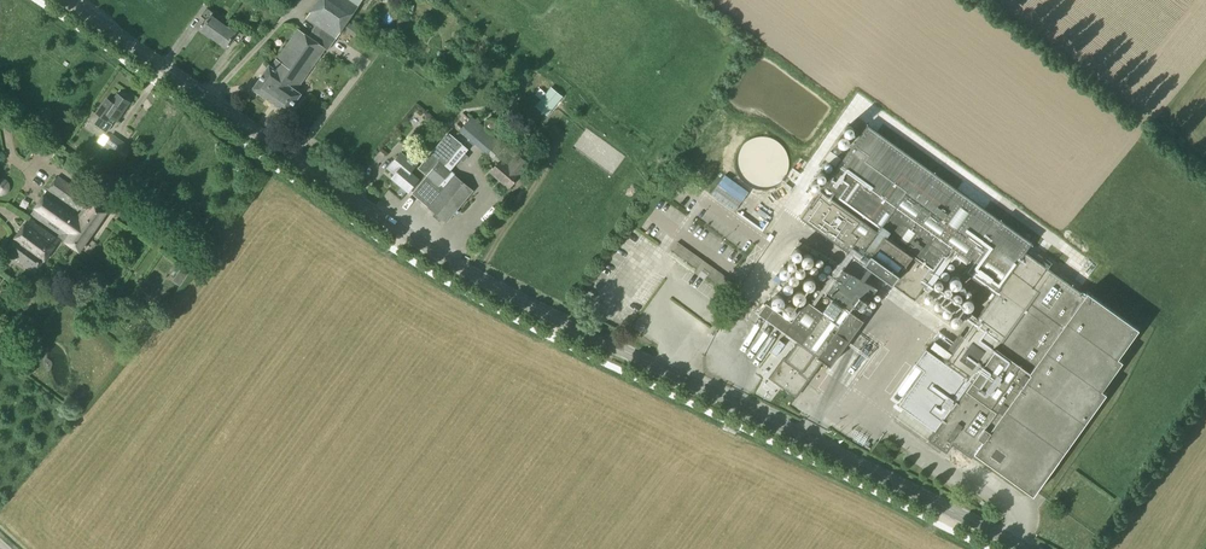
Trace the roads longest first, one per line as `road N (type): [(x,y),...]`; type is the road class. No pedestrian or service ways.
road 1 (tertiary): [(1024,548),(440,256),(66,0)]

